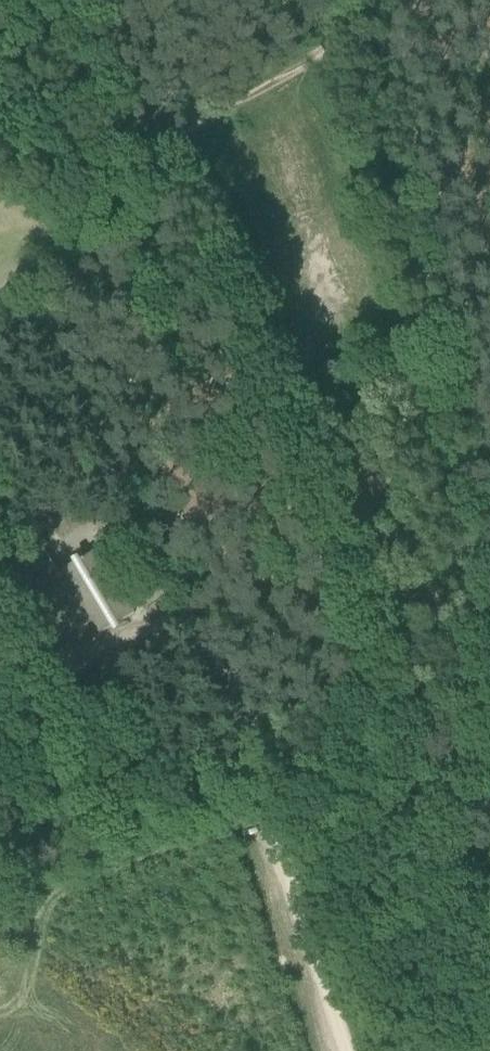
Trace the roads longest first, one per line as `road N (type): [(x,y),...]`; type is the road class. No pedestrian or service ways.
road 1 (track): [(86,204),(91,244),(75,283),(354,1050)]
road 2 (track): [(489,2),(279,79),(86,204)]

